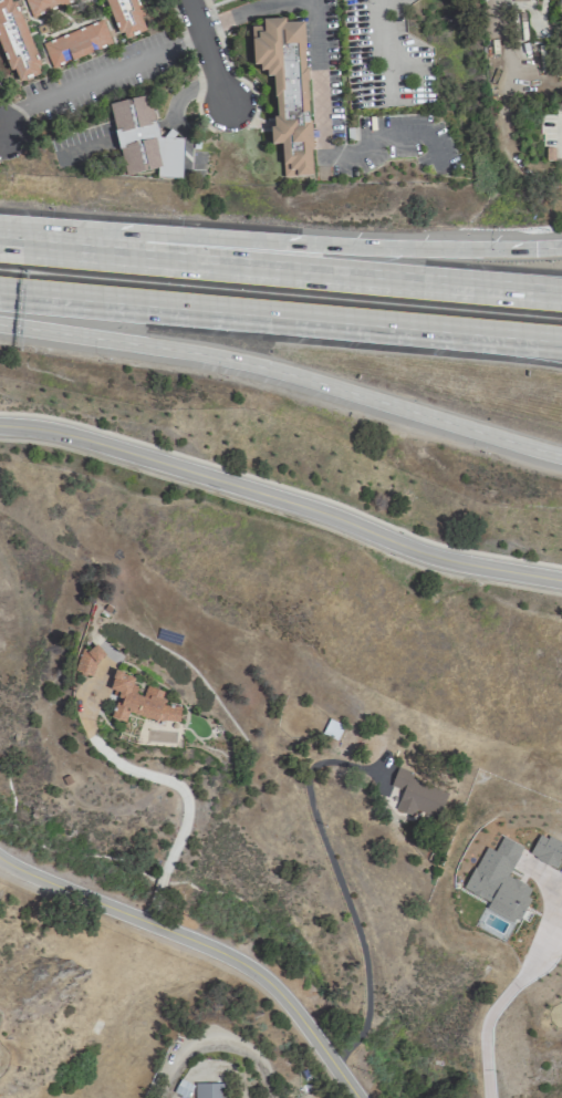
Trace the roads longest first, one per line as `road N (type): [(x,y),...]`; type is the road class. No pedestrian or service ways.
road 1 (residential): [(0,424),(66,433),(315,510),(437,558),(561,581)]
road 2 (motorway): [(0,323),(271,369),(561,455)]
road 3 (motorway): [(561,293),(0,240)]
road 4 (motorway): [(561,245),(433,247),(0,226)]
road 5 (motorway): [(0,291),(451,331)]
road 6 (residential): [(0,860),(244,966),(295,1012),(354,1097)]

